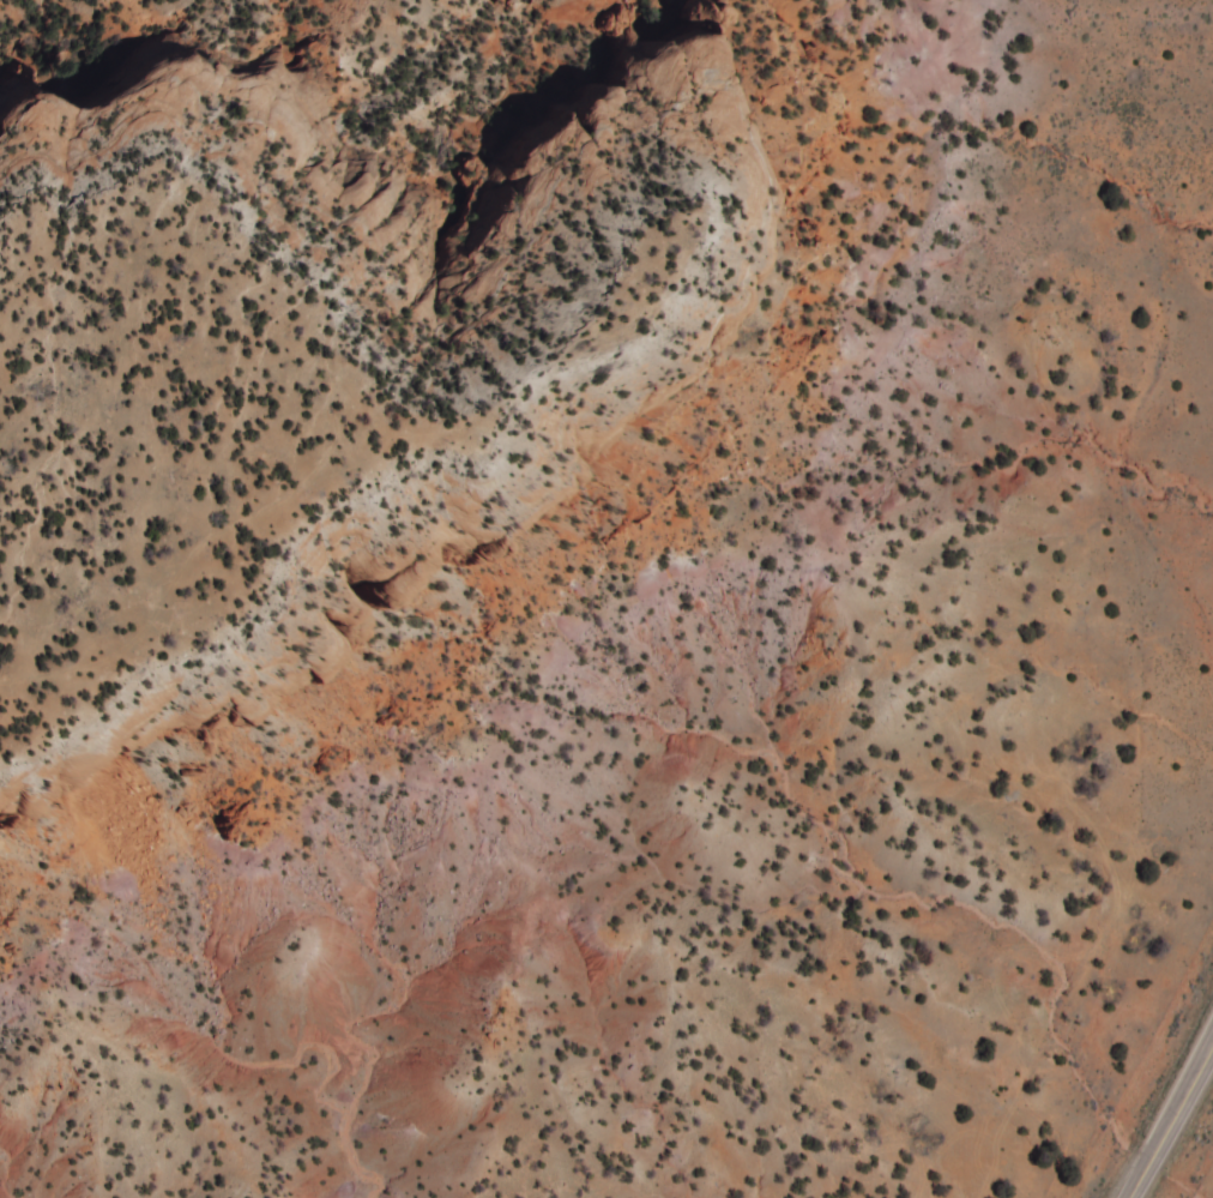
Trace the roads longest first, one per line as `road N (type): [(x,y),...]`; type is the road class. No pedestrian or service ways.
road 1 (primary): [(1127,1197),(1212,1028)]

